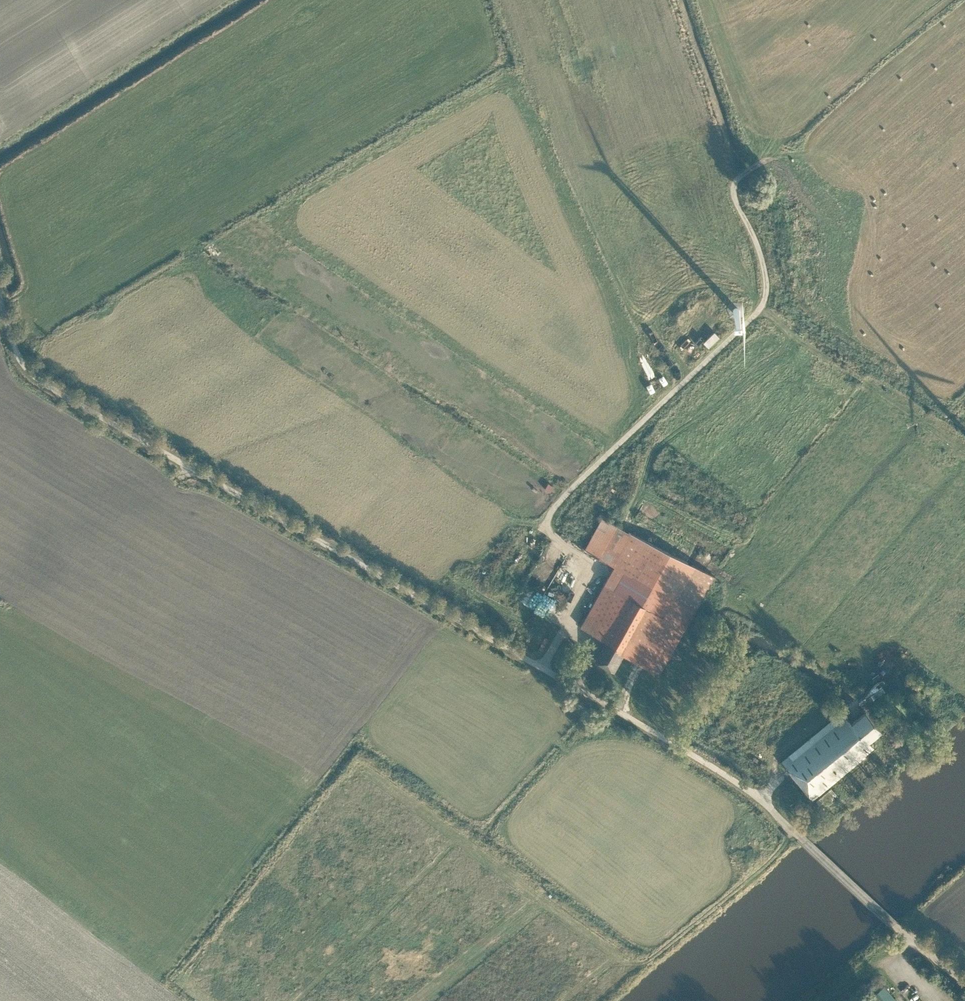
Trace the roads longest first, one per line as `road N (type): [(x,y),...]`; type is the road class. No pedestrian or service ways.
road 1 (track): [(542,667),(602,568),(560,539),(549,515),(764,298),(759,250),(735,196),(745,170)]
road 2 (track): [(760,307),(964,452)]
road 3 (residential): [(802,837),(898,926)]

